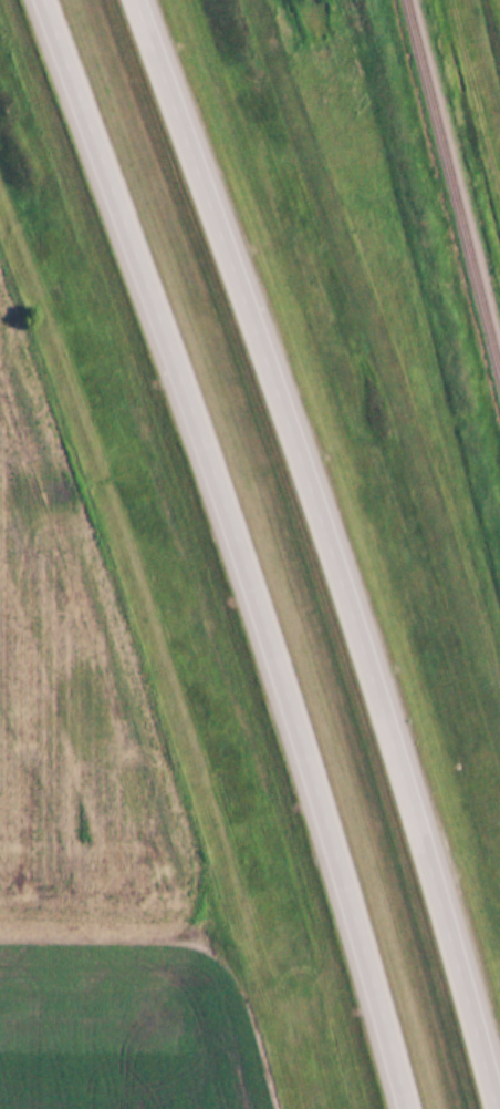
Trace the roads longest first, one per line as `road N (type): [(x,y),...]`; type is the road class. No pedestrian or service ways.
road 1 (motorway): [(45,0),(333,844),(401,1108)]
road 2 (motorway): [(497,1108),(440,890),(141,0)]

